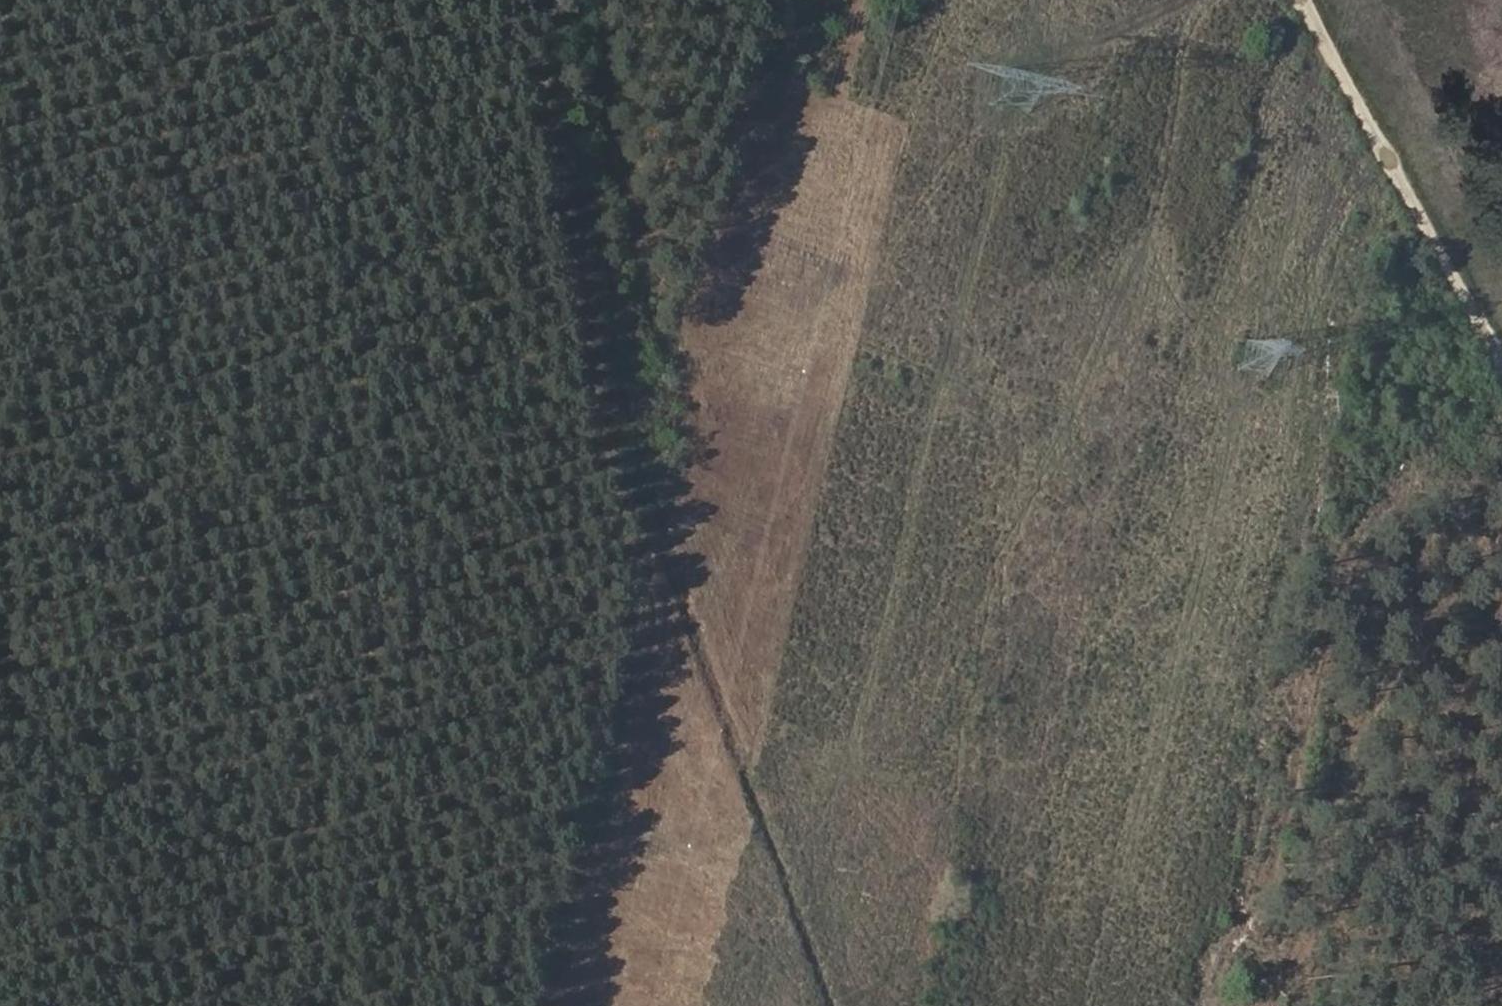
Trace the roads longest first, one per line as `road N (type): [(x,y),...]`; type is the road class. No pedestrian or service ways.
road 1 (track): [(1501,362),(1306,0)]

